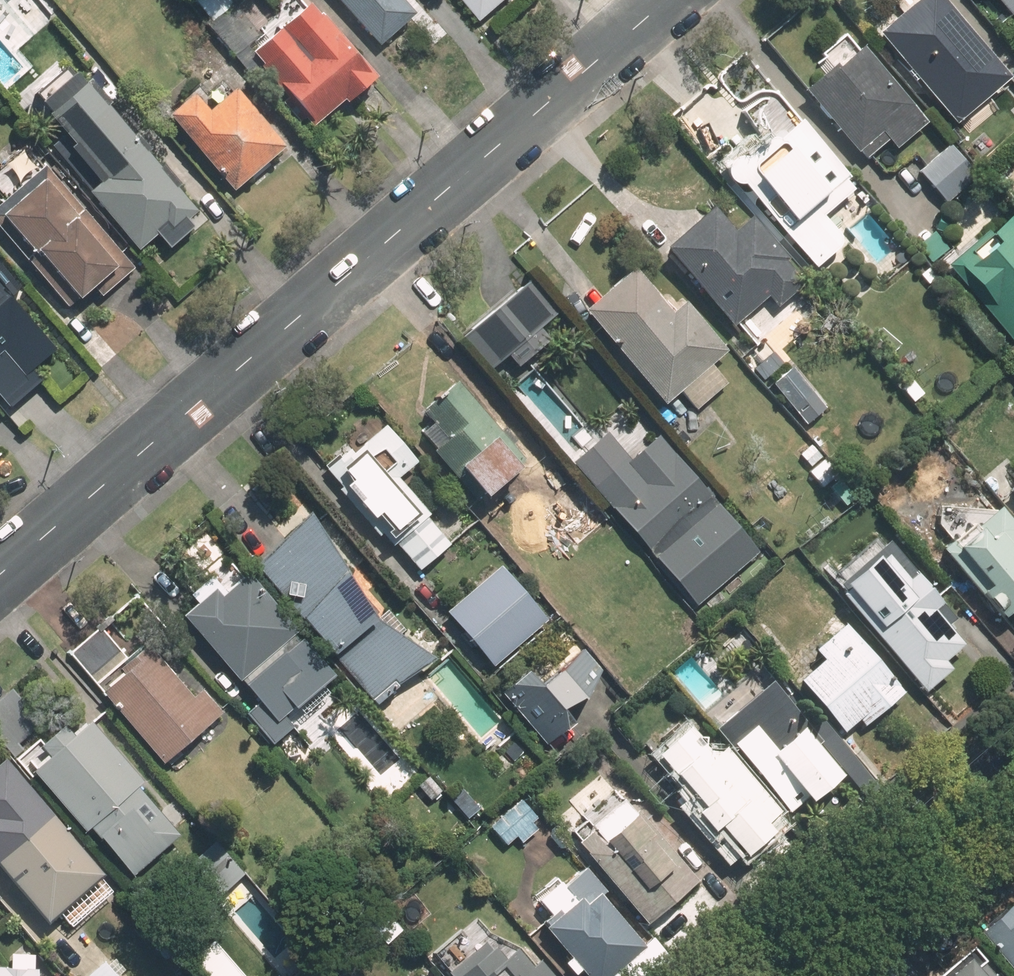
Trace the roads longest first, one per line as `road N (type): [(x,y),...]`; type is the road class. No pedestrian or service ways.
road 1 (tertiary): [(665,0),(0,573)]
road 2 (residential): [(764,975),(1013,759)]

